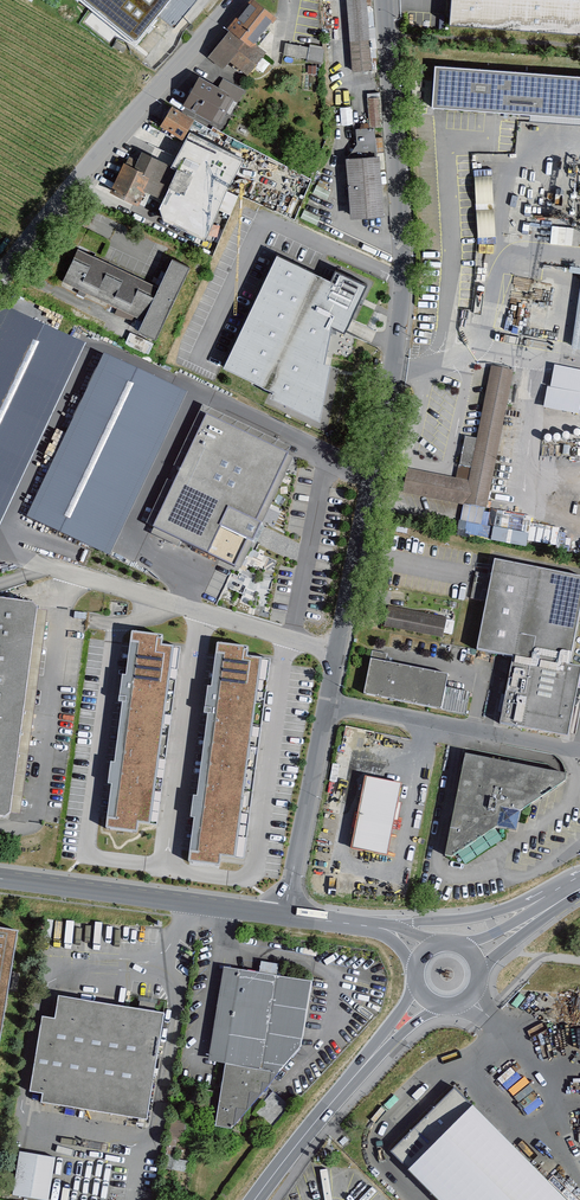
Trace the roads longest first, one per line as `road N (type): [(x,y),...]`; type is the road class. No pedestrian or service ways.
road 1 (residential): [(285,915),(396,347),(399,230),(383,0)]
road 2 (residential): [(167,867),(87,856),(118,623),(174,605)]
road 3 (residential): [(0,284),(237,0)]
road 4 (residential): [(167,867),(243,880),(255,875),(288,639)]
road 5 (unclassified): [(0,879),(285,915)]
road 6 (residential): [(218,617),(202,622),(167,867)]
road 7 (secondary): [(254,1199),(425,998)]
road 8 (unclassified): [(579,884),(476,917),(376,927)]
road 9 (secondary): [(473,956),(579,887)]

